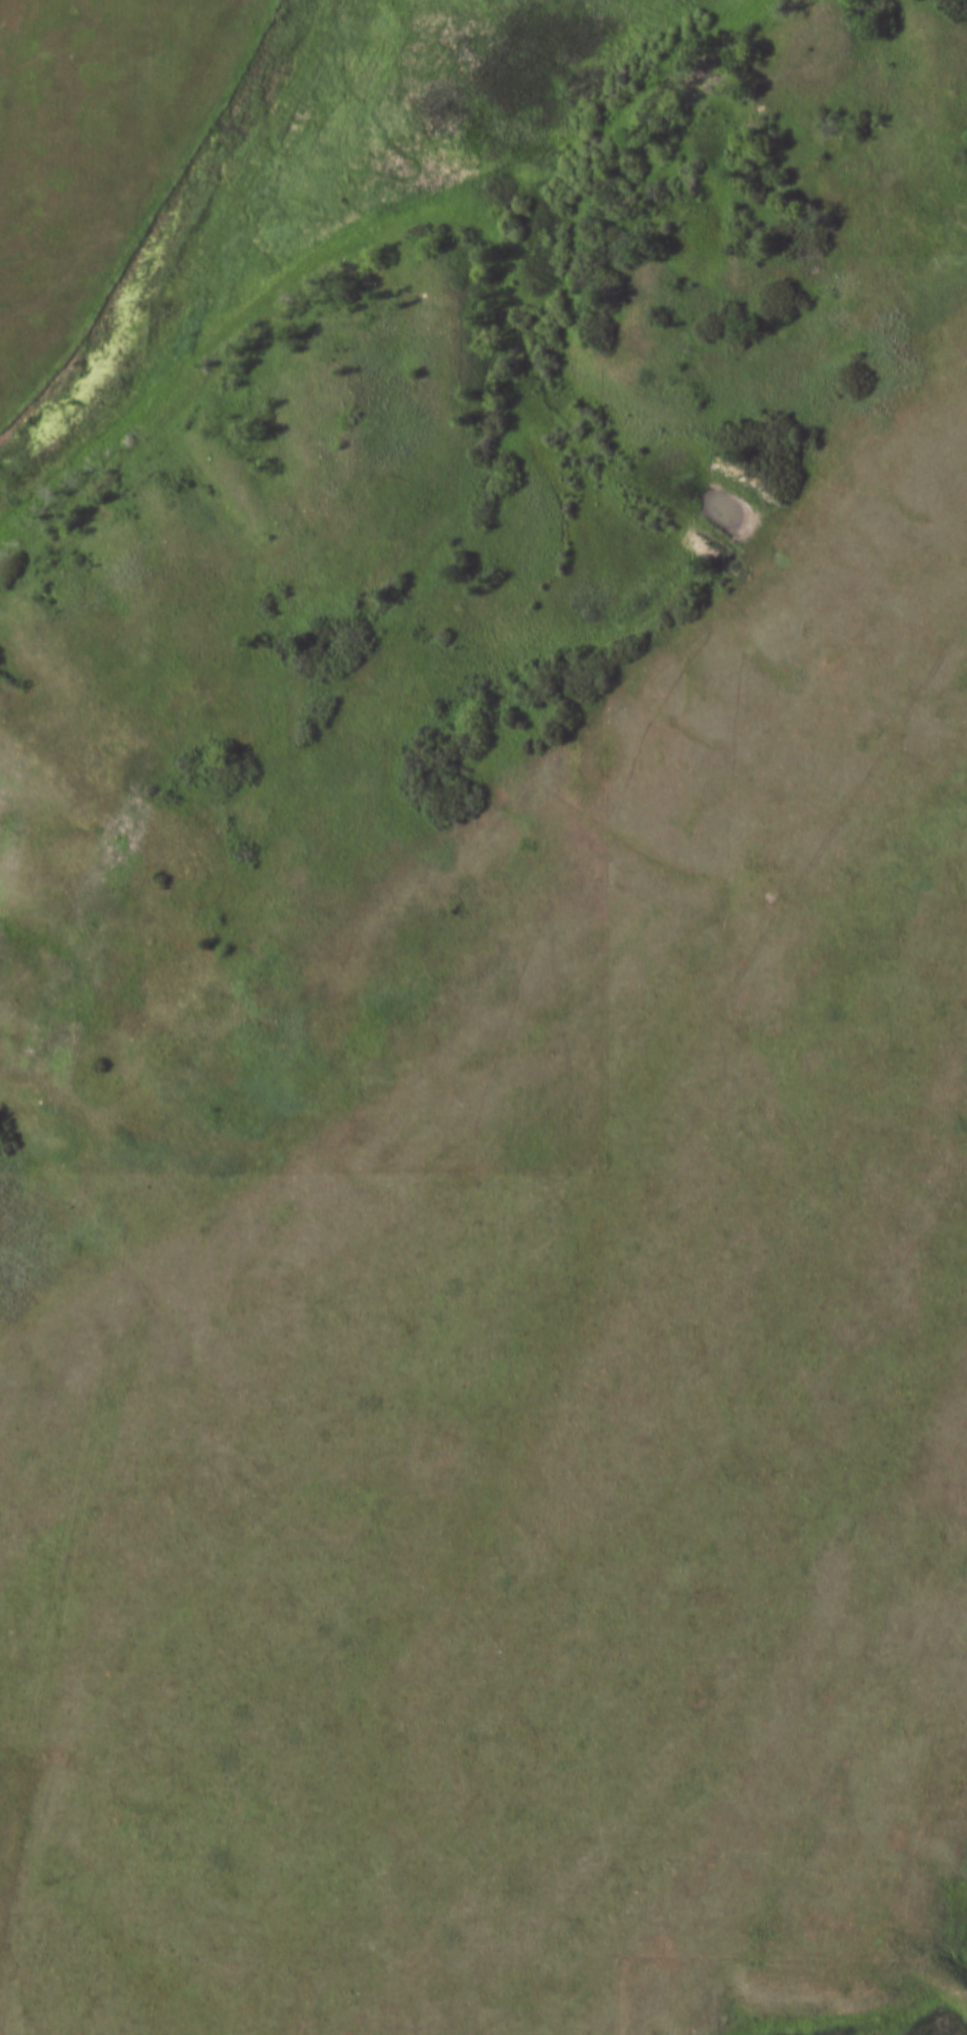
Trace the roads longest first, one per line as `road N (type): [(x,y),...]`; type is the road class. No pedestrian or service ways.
road 1 (track): [(646,2034),(684,1979),(705,1961),(728,1957),(899,1944),(966,1985)]

